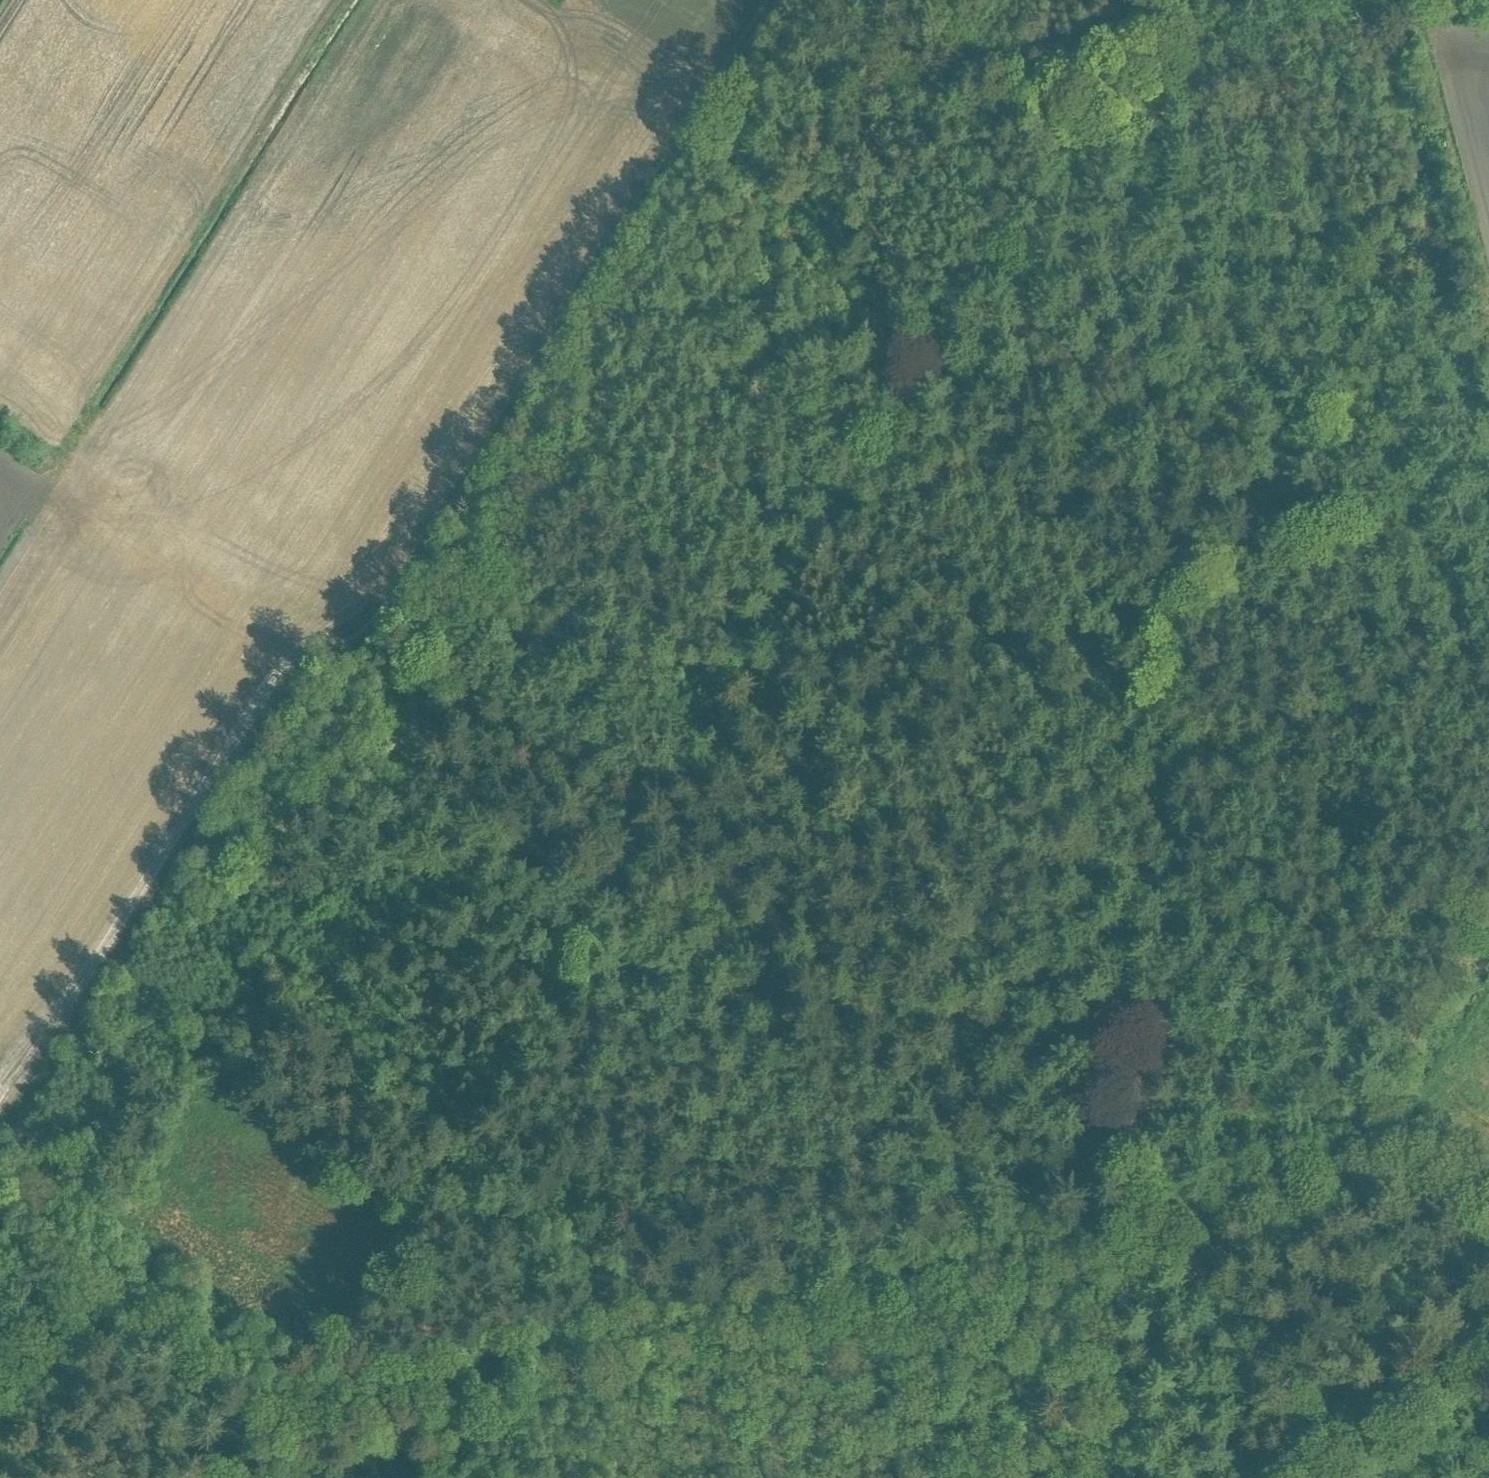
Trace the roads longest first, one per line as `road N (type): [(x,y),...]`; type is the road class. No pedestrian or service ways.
road 1 (track): [(694,115),(364,626),(313,643)]
road 2 (track): [(768,0),(694,115)]

